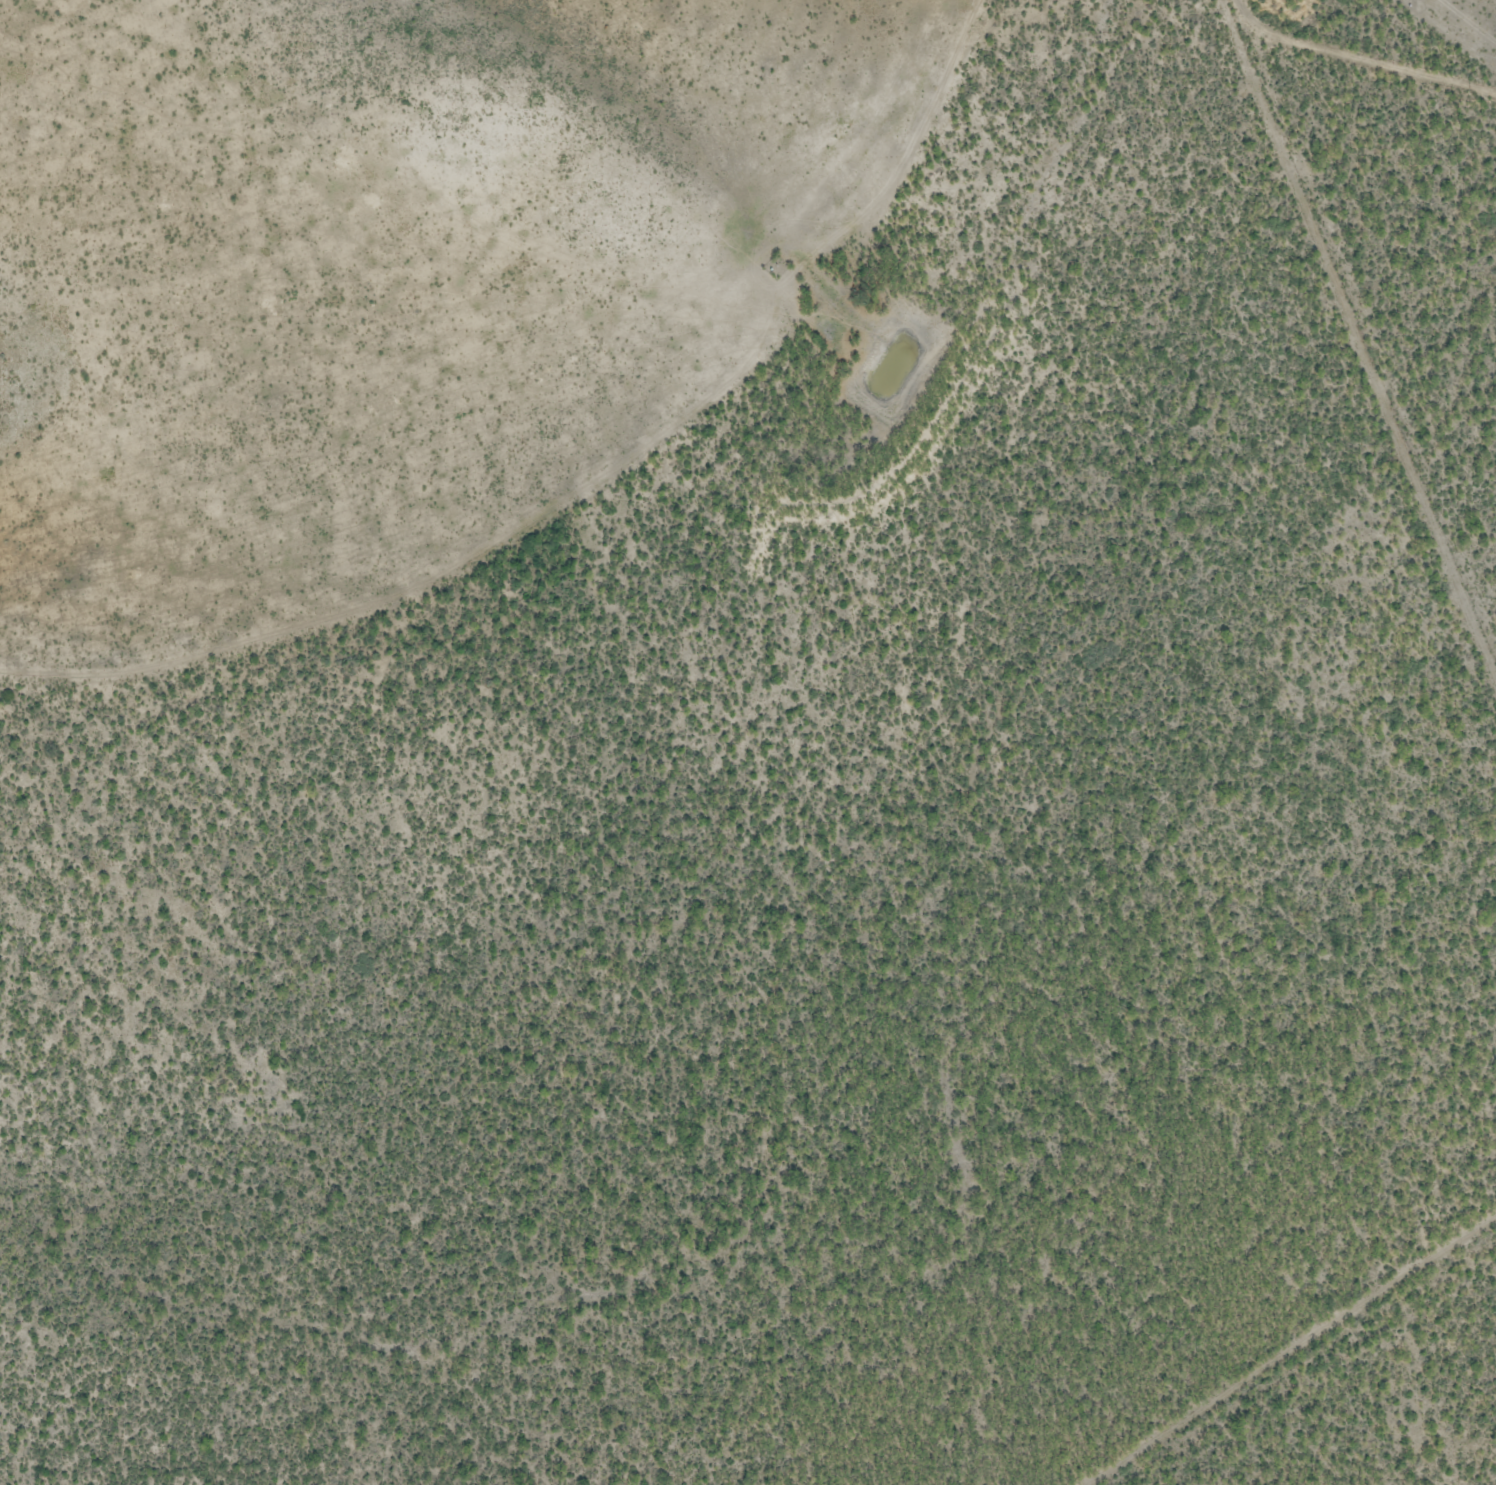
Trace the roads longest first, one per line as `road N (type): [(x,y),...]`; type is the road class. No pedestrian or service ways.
road 1 (residential): [(927,0),(897,20),(870,61),(814,78),(648,93),(606,115),(547,185),(0,194)]
road 2 (residential): [(547,185),(0,71)]

